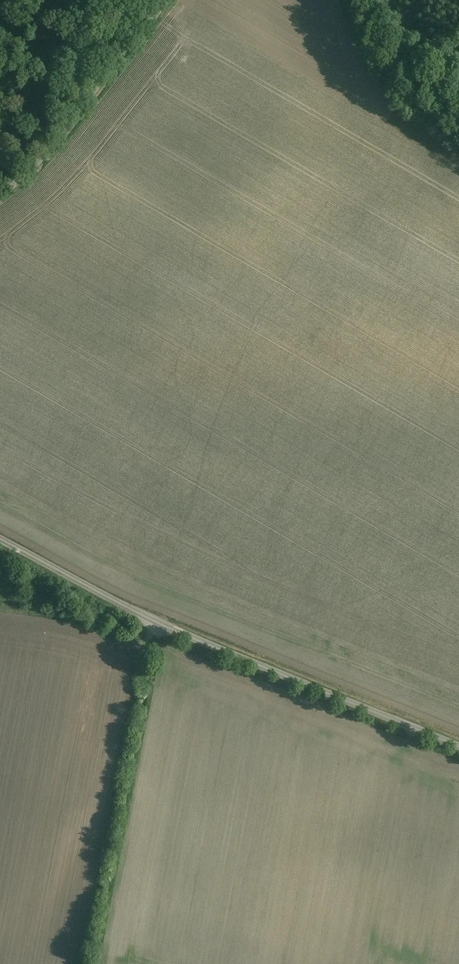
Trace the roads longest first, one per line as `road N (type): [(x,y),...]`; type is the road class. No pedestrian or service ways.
road 1 (unclassified): [(458,746),(160,623),(0,540)]
road 2 (unclassified): [(0,197),(52,152),(167,0)]

